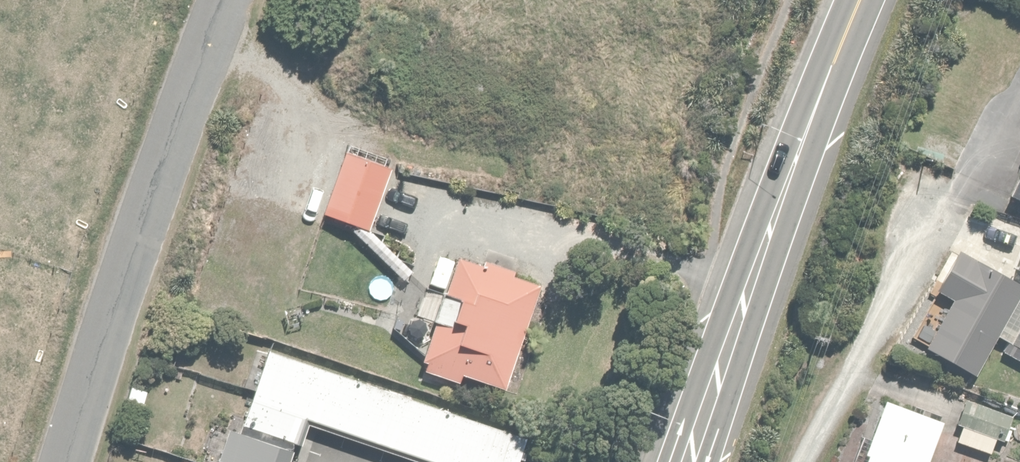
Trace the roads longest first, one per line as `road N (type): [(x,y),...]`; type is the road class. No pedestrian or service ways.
road 1 (primary): [(688,461),(862,0)]
road 2 (residential): [(68,461),(117,300),(226,0)]

